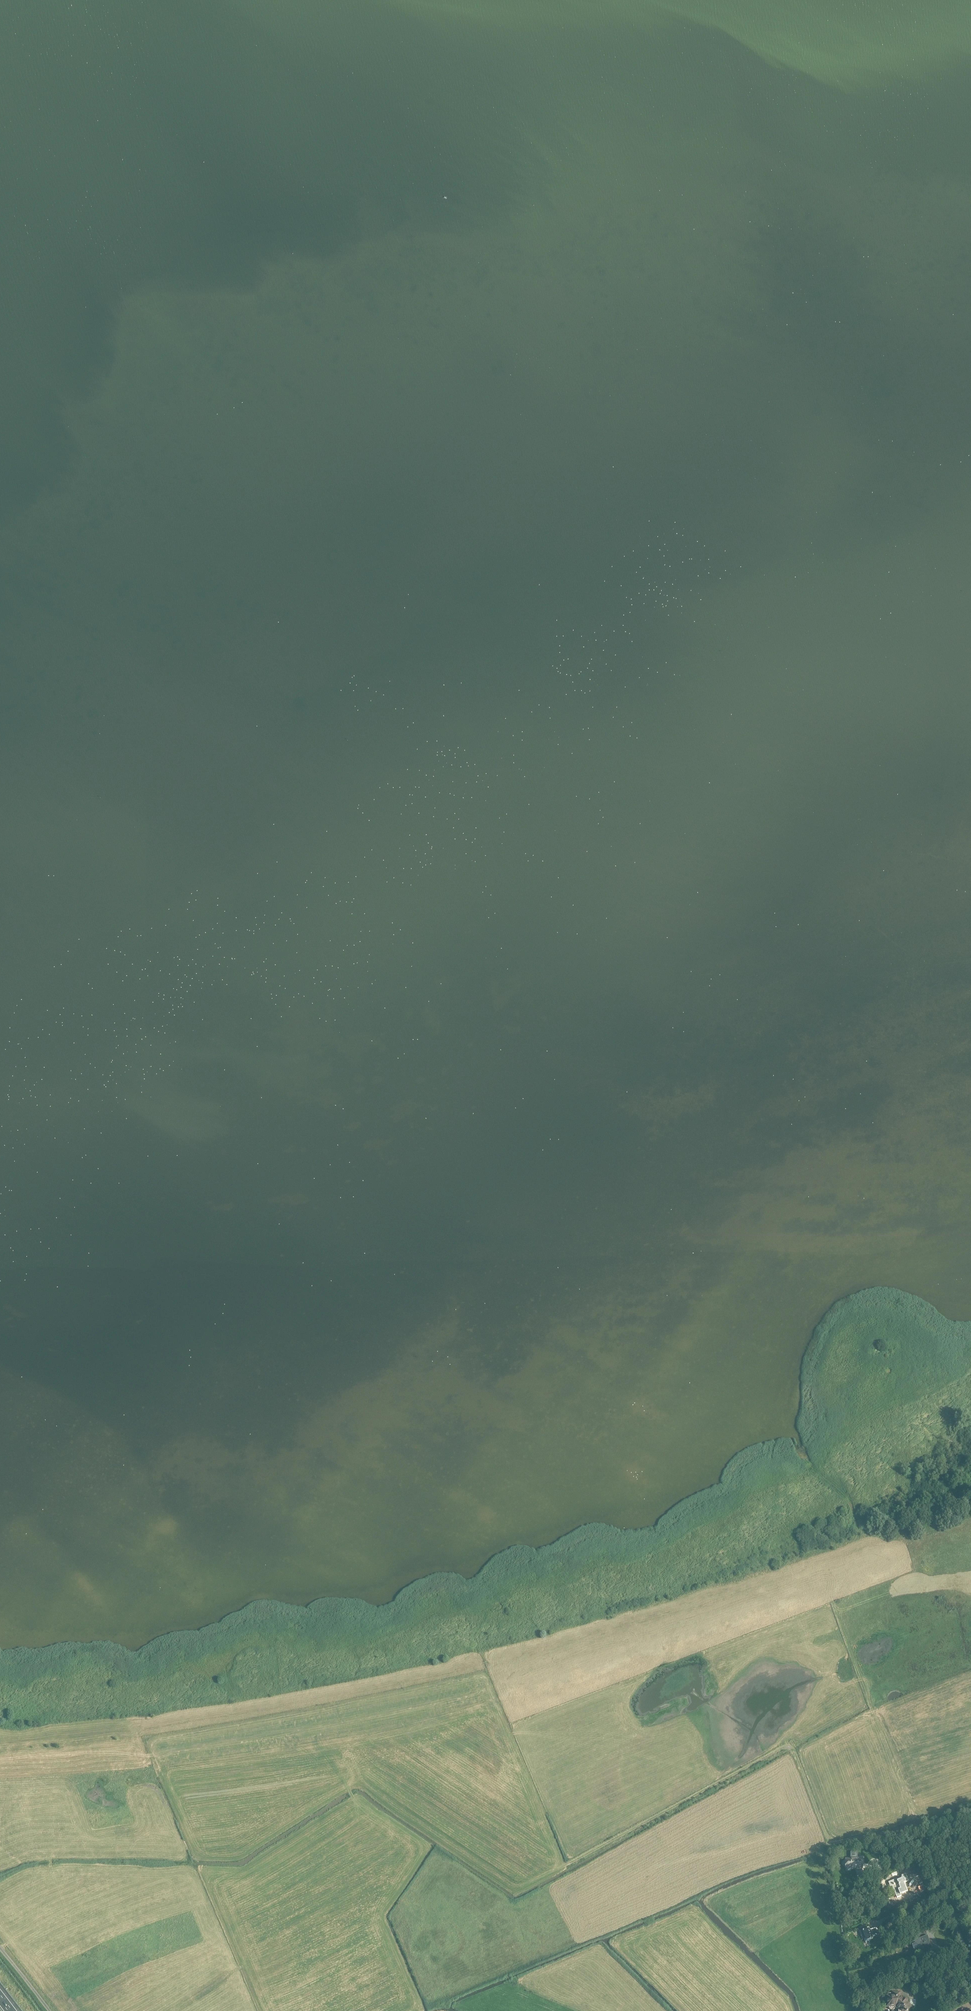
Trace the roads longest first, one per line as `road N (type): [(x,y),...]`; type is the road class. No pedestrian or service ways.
road 1 (track): [(556,1869),(789,1746),(831,1842),(920,1827),(928,1844)]
road 2 (track): [(772,1451),(781,1530),(771,1543),(769,1571),(828,1591),(859,1537),(853,1509),(795,1448)]
road 3 (track): [(828,1591),(916,1827)]
road 4 (unclassified): [(970,1964),(928,1844),(931,1835),(970,1821)]

